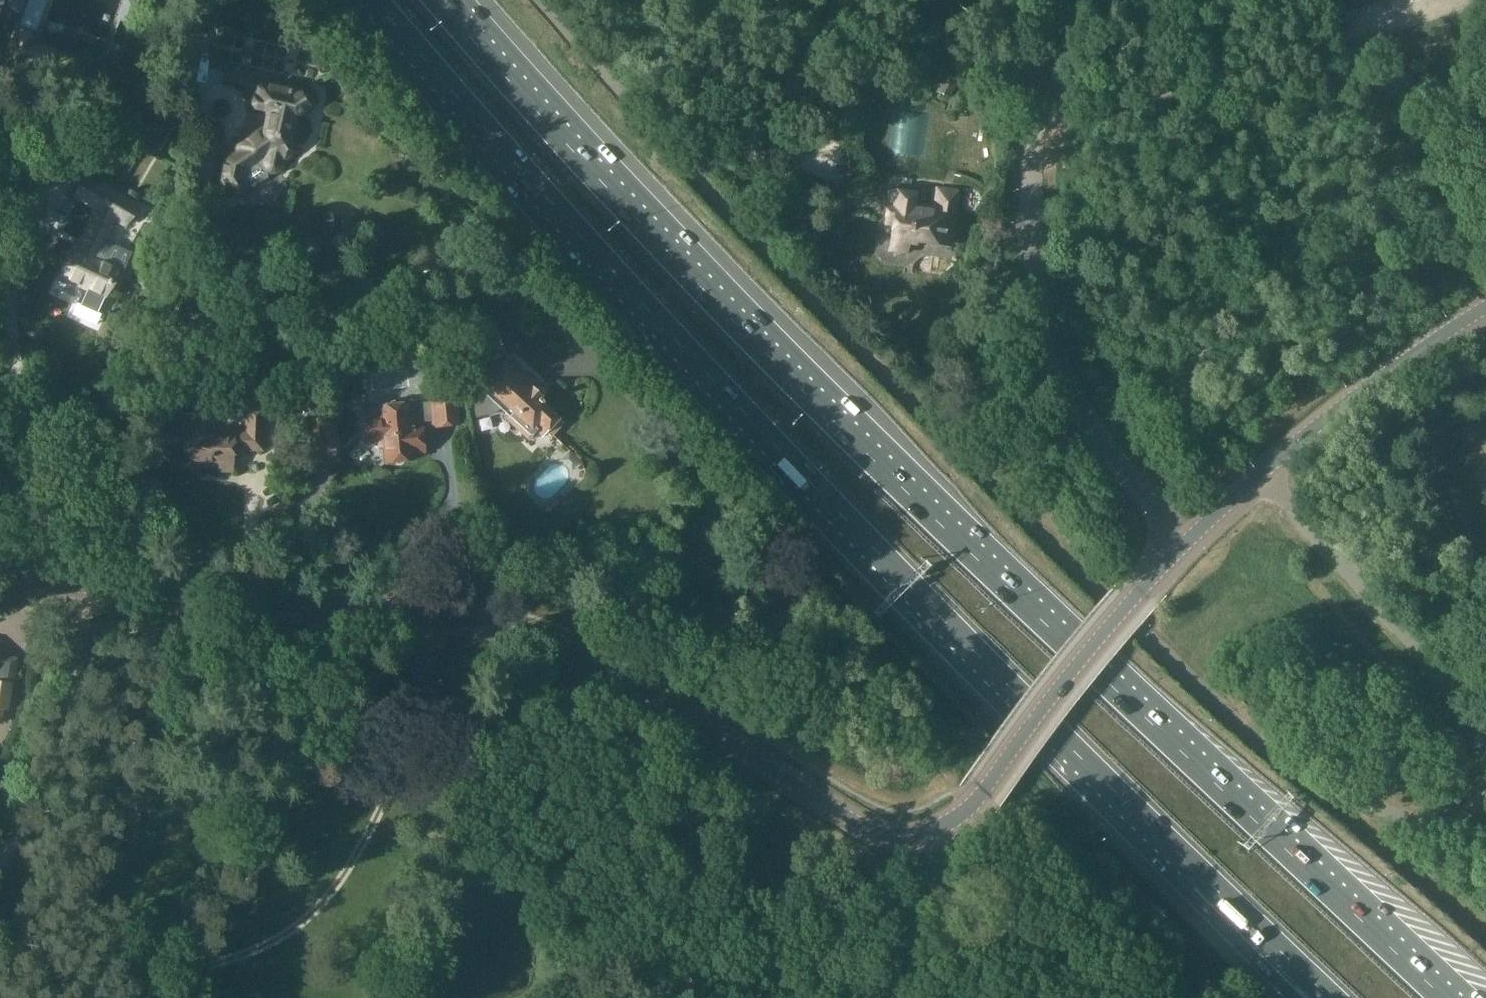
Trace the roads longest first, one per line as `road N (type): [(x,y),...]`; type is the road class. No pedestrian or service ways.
road 1 (motorway): [(1460,997),(879,452),(675,248),(452,0)]
road 2 (motorway): [(363,0),(641,315),(1017,701),(1326,997)]
road 3 (residential): [(918,837),(859,824),(658,697),(524,637),(382,606),(86,586)]
road 4 (unclassified): [(1180,548),(1101,442),(1041,325),(1031,236),(1041,92)]
road 5 (residential): [(1180,548),(1381,372),(1485,312)]
road 6 (residential): [(0,898),(60,717),(86,586)]
road 7 (residential): [(983,791),(1180,548)]
road 8 (unclassified): [(918,837),(925,894),(874,997)]

